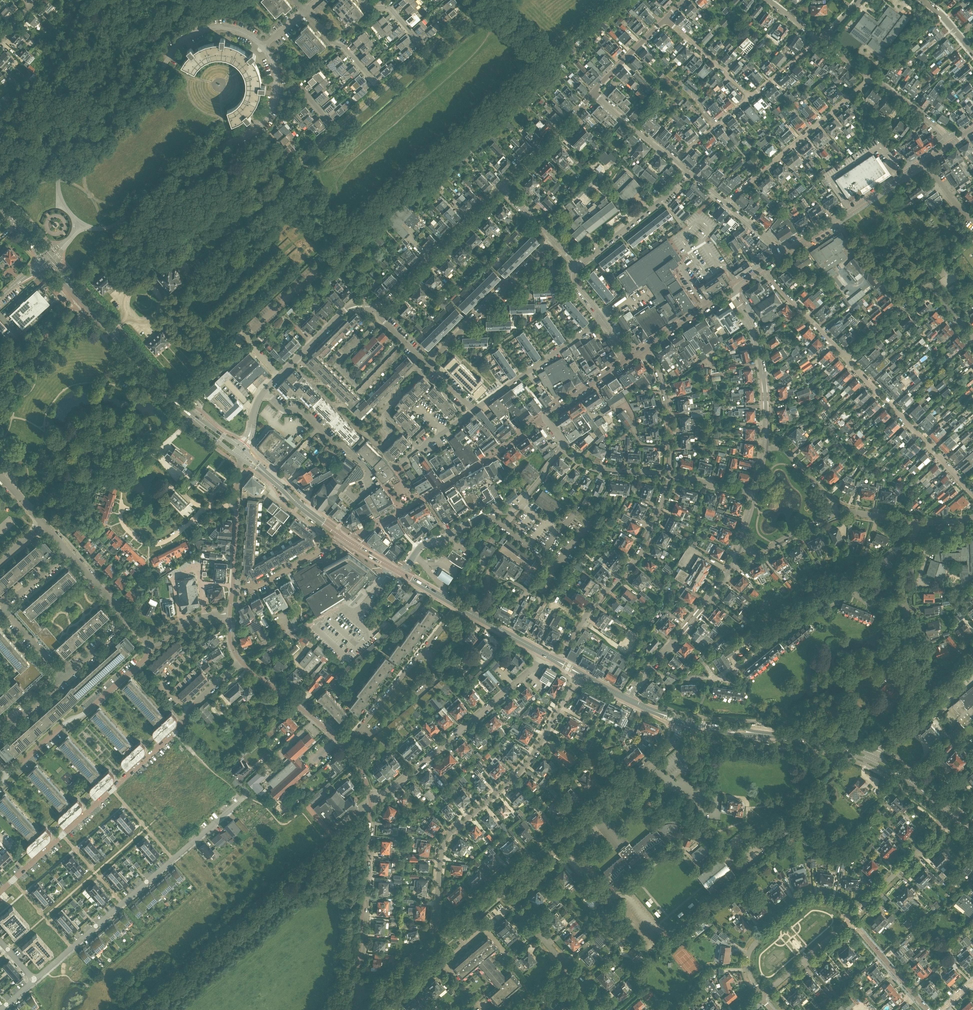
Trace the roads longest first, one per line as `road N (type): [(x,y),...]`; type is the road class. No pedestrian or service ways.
road 1 (residential): [(263,47),(224,27),(180,42),(155,80),(62,170),(61,201),(80,224)]
road 2 (residential): [(445,936),(436,922),(443,843),(526,764),(580,674)]
road 3 (residential): [(243,798),(34,980)]
road 4 (residential): [(80,224),(116,225),(163,180),(253,131),(271,110),(276,87)]
road 5 (residential): [(499,890),(677,737),(684,721)]
road 6 (residential): [(369,800),(546,655)]
road 7 (residential): [(556,661),(636,559),(669,475)]
road 8 (residential): [(7,775),(128,674),(151,643)]
road 9 (residential): [(356,994),(369,800)]
road 10 (residential): [(726,204),(871,78)]
road 11 (primary): [(870,758),(684,721)]
road 12 (tertiary): [(625,698),(709,600),(738,547)]
road 13 (residential): [(972,494),(846,357)]
road 14 (residential): [(935,694),(906,605),(918,522)]
road 15 (primary): [(48,259),(165,392)]
road 16 (residential): [(427,364),(554,241)]
road 17 (residential): [(762,996),(748,968),(755,944),(807,901),(832,901),(855,914)]
road 18 (residential): [(377,306),(501,187)]
road 19 (residential): [(846,357),(929,289),(972,337)]
road 20 (tertiary): [(923,161),(782,256)]
road 21 (primary): [(546,655),(403,574)]
road 22 (residential): [(855,914),(945,824),(972,847)]
road 23 (tertiary): [(764,447),(762,365),(735,292)]
road 24 (residential): [(121,499),(125,526),(151,544),(173,537),(204,508),(237,504)]
road 25 (residential): [(474,410),(602,319)]
road 26 (residential): [(573,266),(689,172)]
road 27 (residential): [(264,391),(346,310),(377,306)]
road 28 (residential): [(629,359),(544,416),(561,448)]
road 29 (residential): [(343,747),(241,662)]
road 30 (residential): [(501,187),(593,92)]
road 31 (residential): [(669,475),(666,394),(645,349)]
road 32 (residential): [(358,729),(370,733),(437,677),(424,650)]
road 33 (residential): [(365,467),(303,411),(283,408),(264,391)]
road 34 (primary): [(972,832),(870,758)]
road 35 (residential): [(233,585),(257,586),(346,540)]
road 36 (residential): [(846,357),(763,268)]

